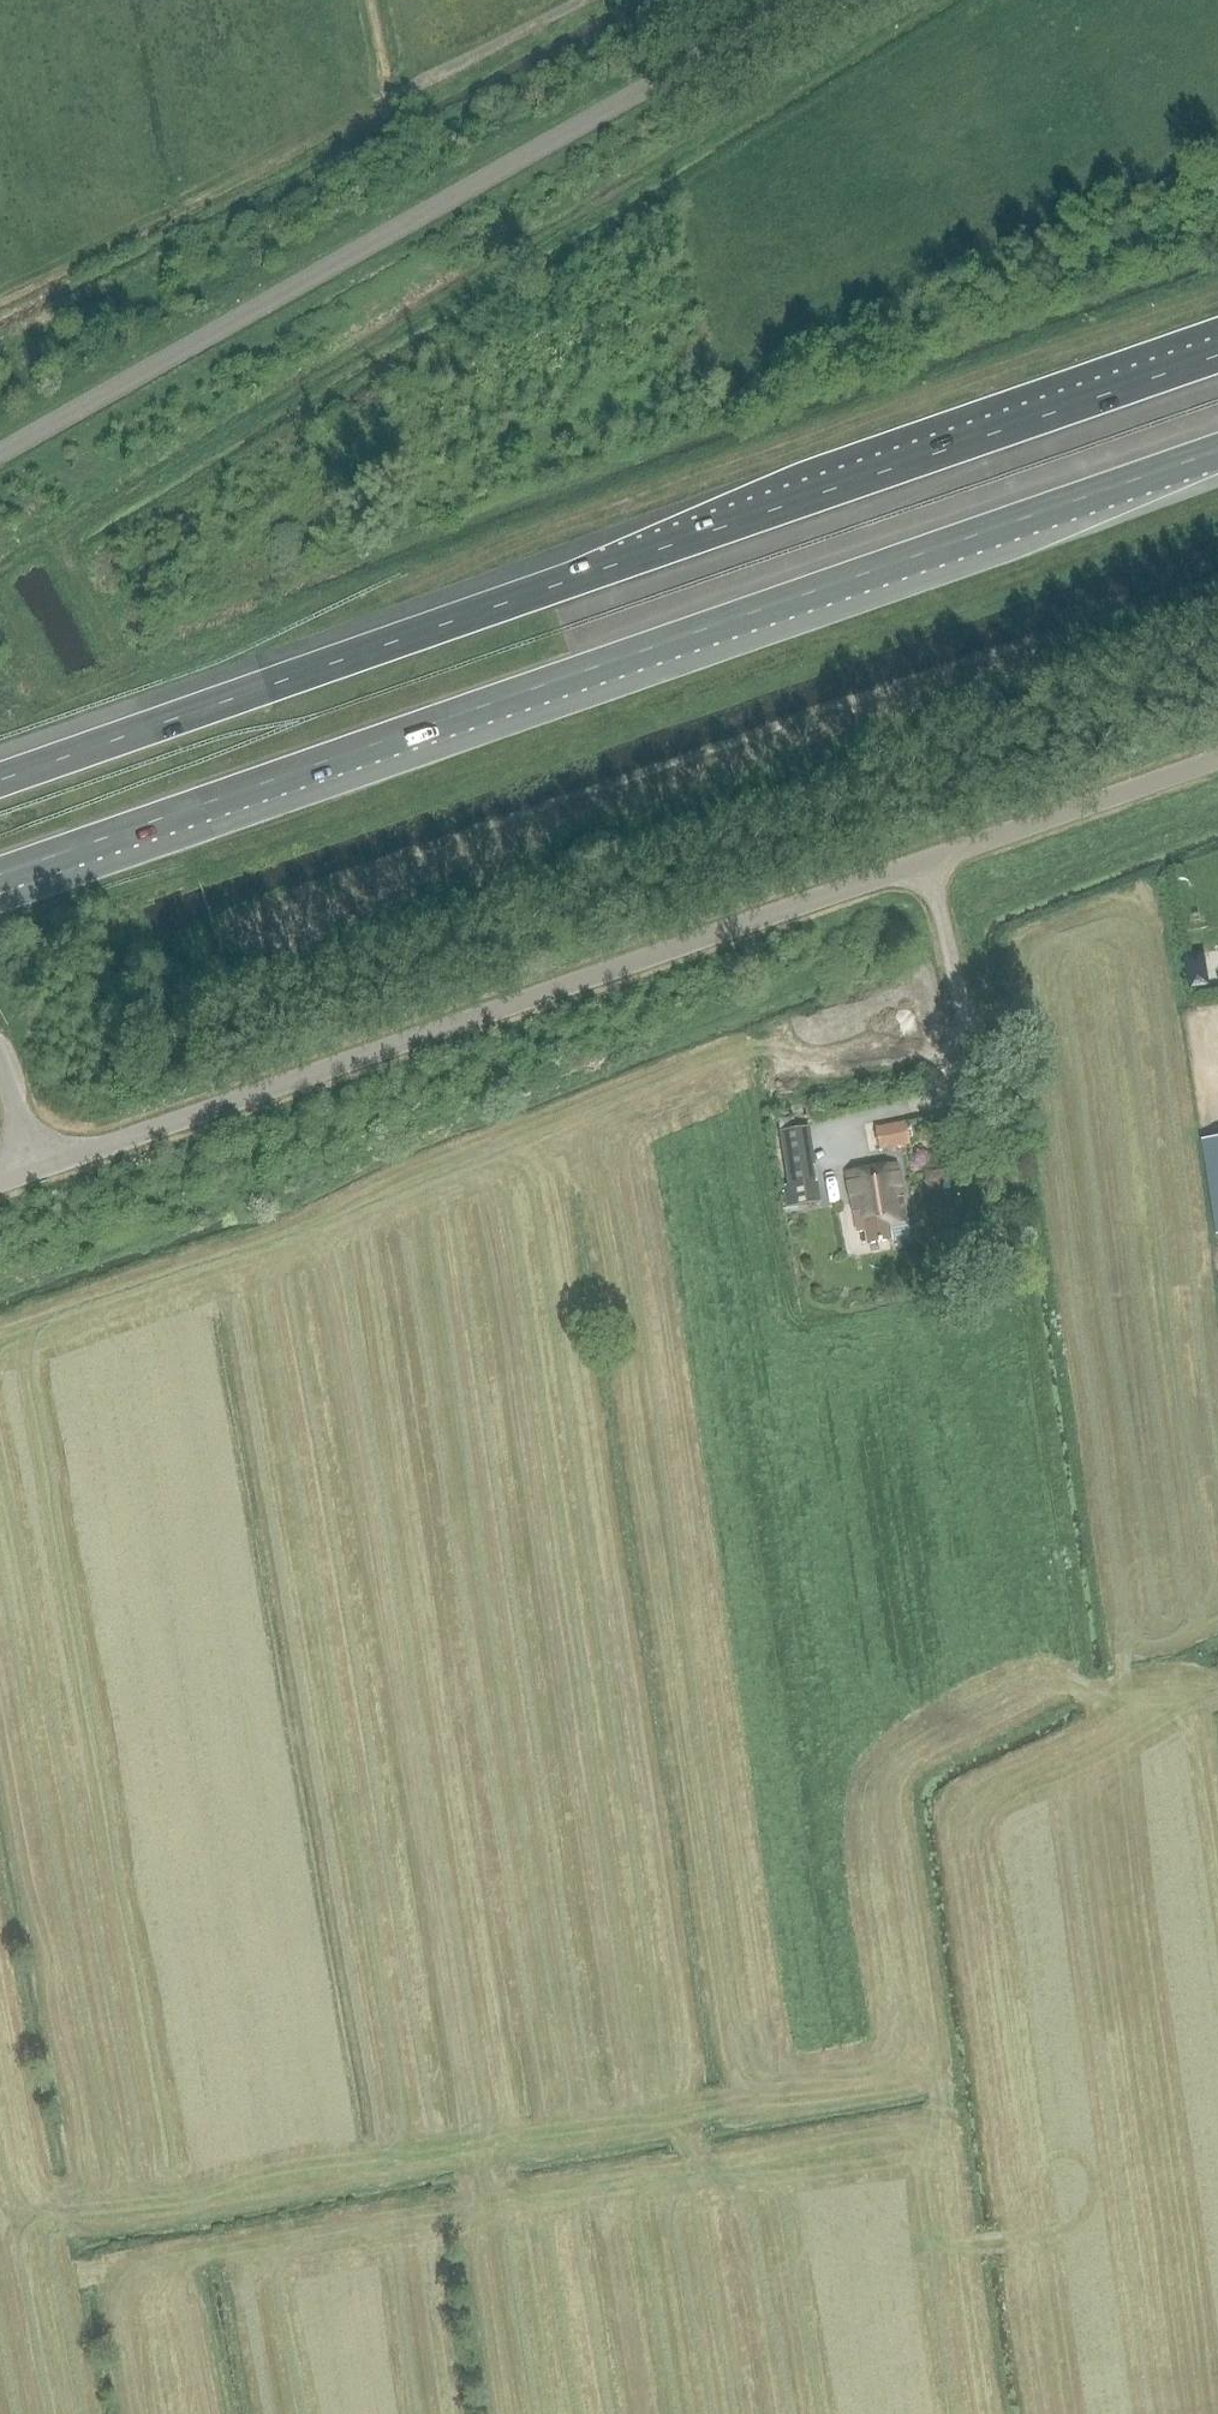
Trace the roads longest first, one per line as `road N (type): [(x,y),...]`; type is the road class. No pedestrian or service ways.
road 1 (motorway): [(0,874),(1217,449)]
road 2 (motorway): [(1217,355),(0,779)]
road 3 (unclassified): [(1217,764),(37,1171)]
road 4 (unclassified): [(0,454),(807,0)]

